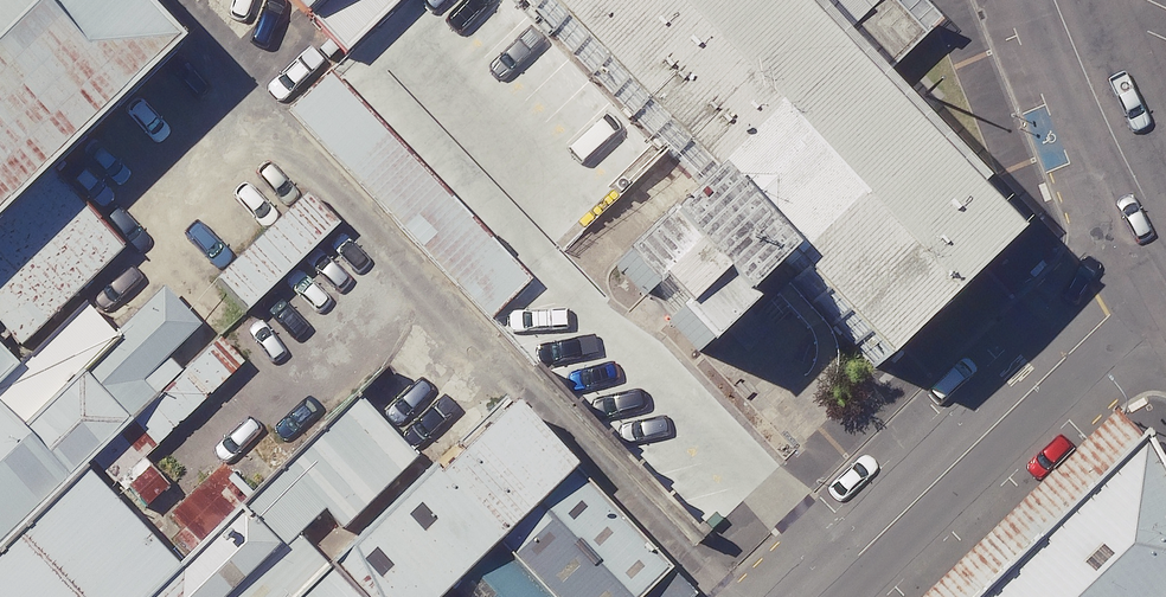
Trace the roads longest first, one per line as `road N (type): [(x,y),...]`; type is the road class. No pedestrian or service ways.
road 1 (unclassified): [(816,596),(1165,263)]
road 2 (tertiary): [(1165,240),(1054,0)]

